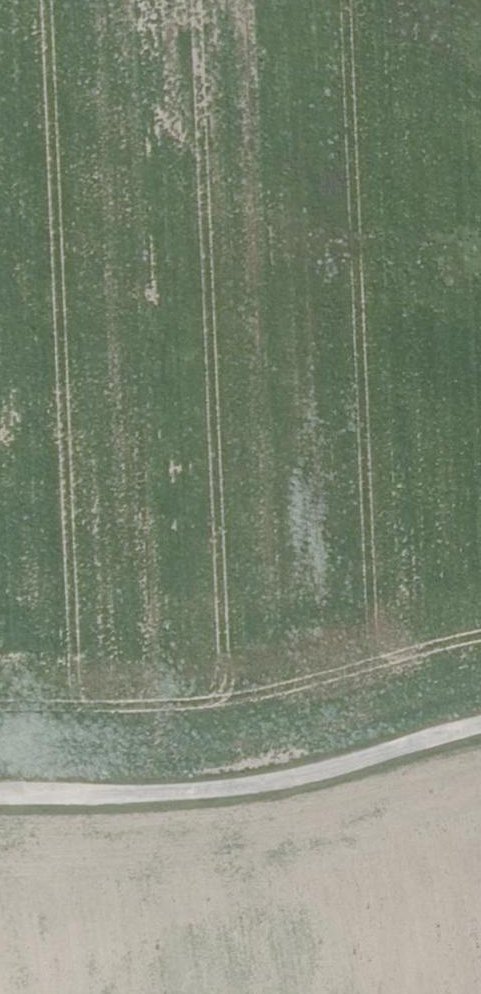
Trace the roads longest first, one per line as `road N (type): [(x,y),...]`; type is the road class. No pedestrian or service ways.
road 1 (track): [(0,792),(170,798),(344,767),(480,730)]

